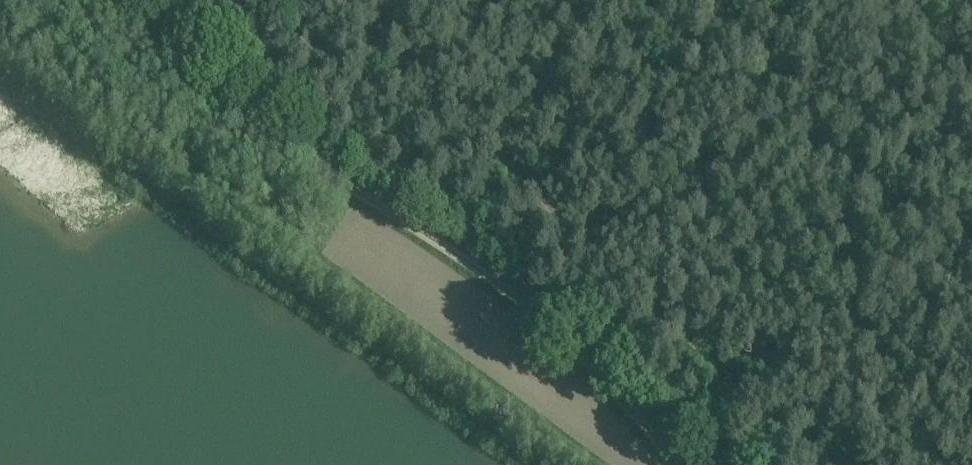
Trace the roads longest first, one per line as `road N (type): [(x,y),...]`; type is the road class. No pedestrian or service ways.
road 1 (track): [(688,464),(425,224),(245,110),(101,0)]
road 2 (track): [(284,0),(606,266),(767,413),(853,464)]

